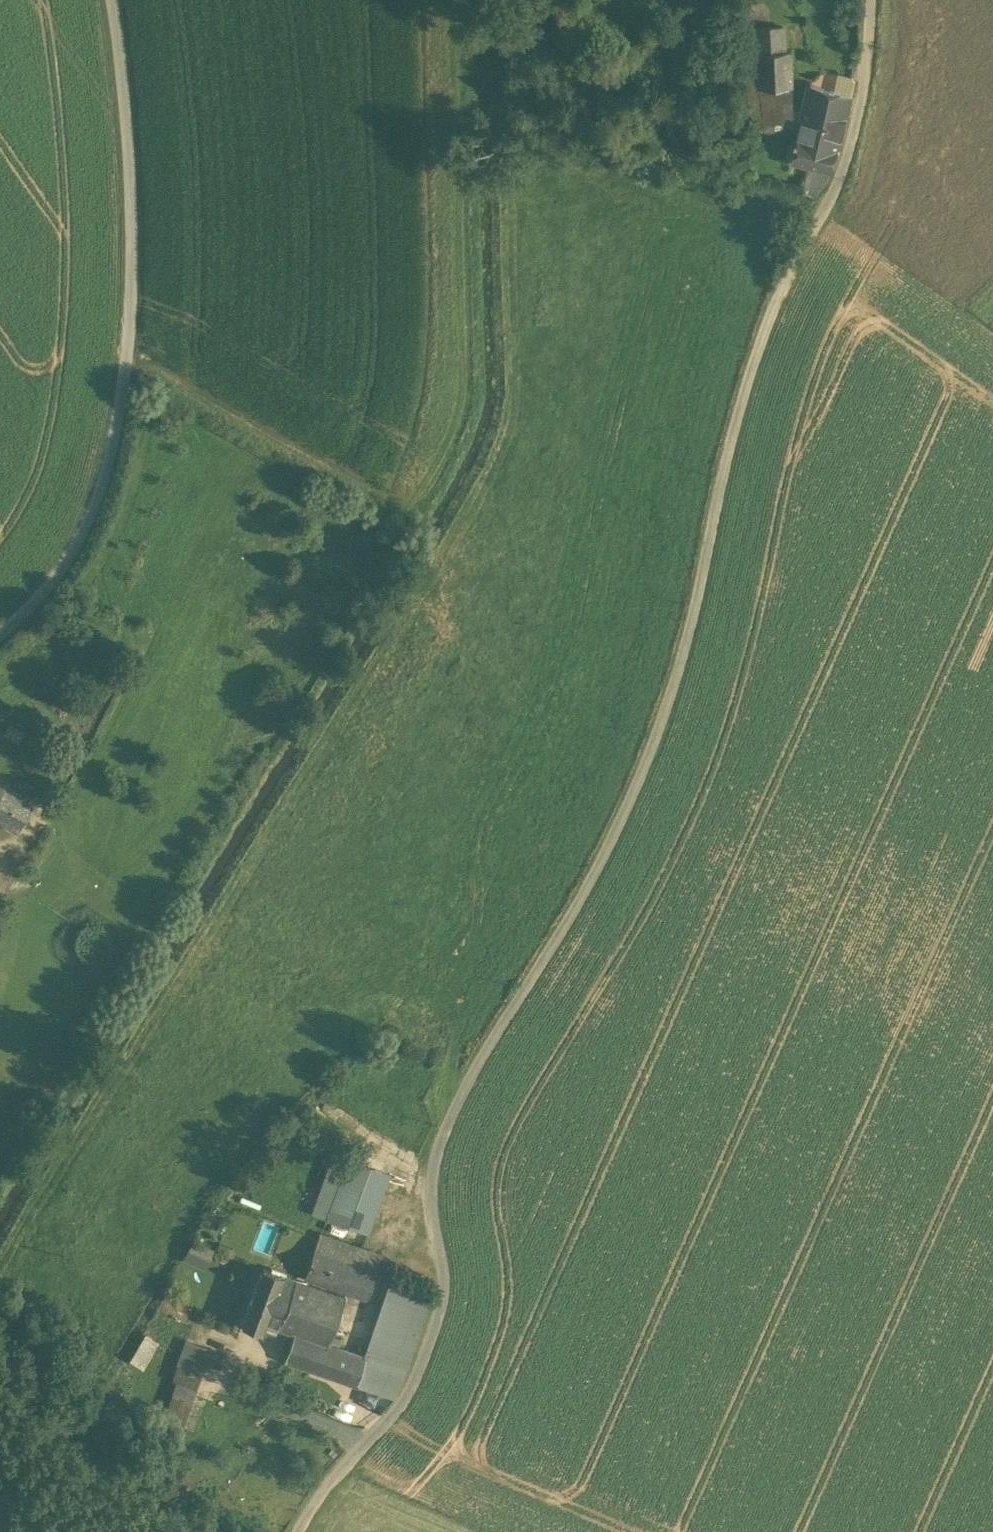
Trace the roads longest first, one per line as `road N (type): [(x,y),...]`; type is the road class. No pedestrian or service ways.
road 1 (residential): [(295,1531),(399,1400),(435,1323),(435,1169),(459,1103),(608,843),(689,642),(739,421),(784,287),(838,189),(863,120),(873,0)]
road 2 (unclassified): [(113,0),(127,108),(130,356),(85,536),(0,633)]

